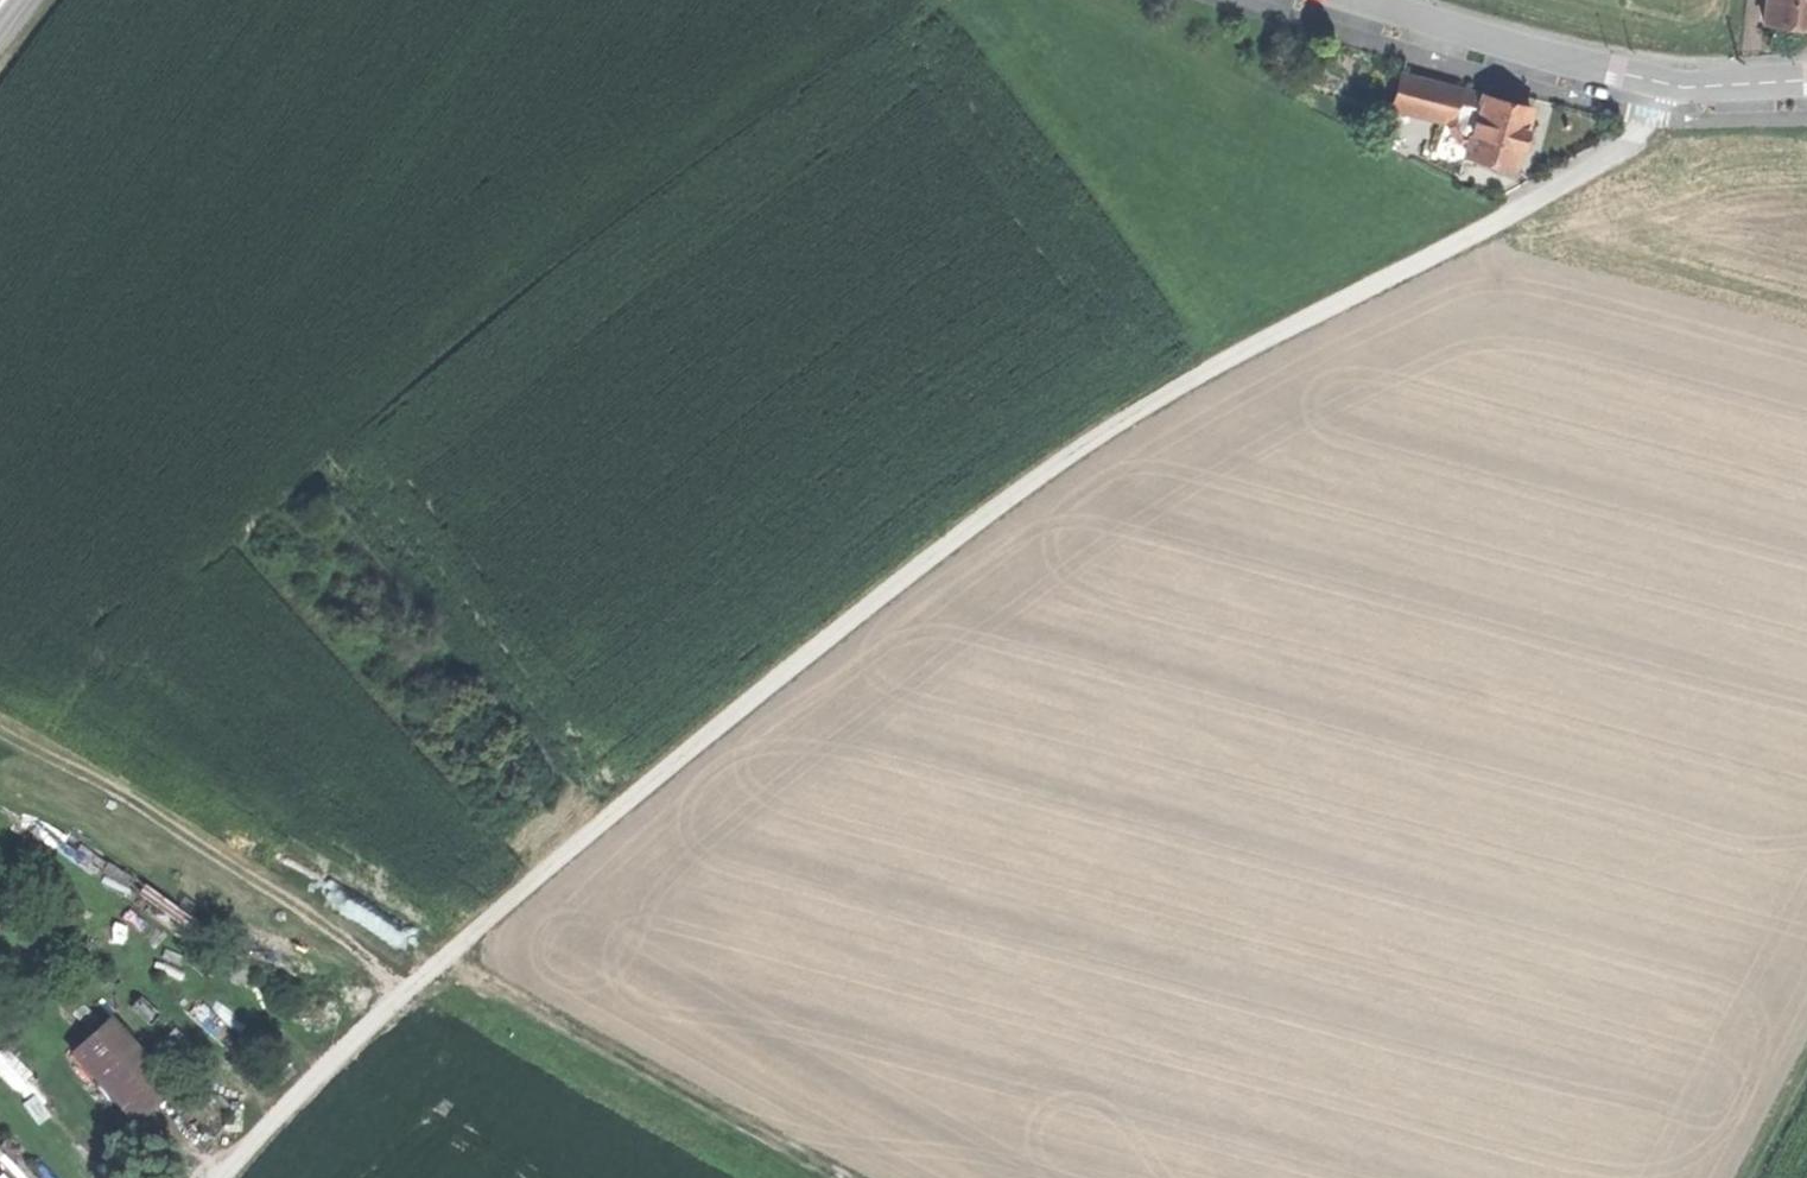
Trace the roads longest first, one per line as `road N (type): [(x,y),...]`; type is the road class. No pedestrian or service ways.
road 1 (residential): [(1364,0),(1683,85),(1806,79)]
road 2 (track): [(1806,1052),(1738,1177)]

